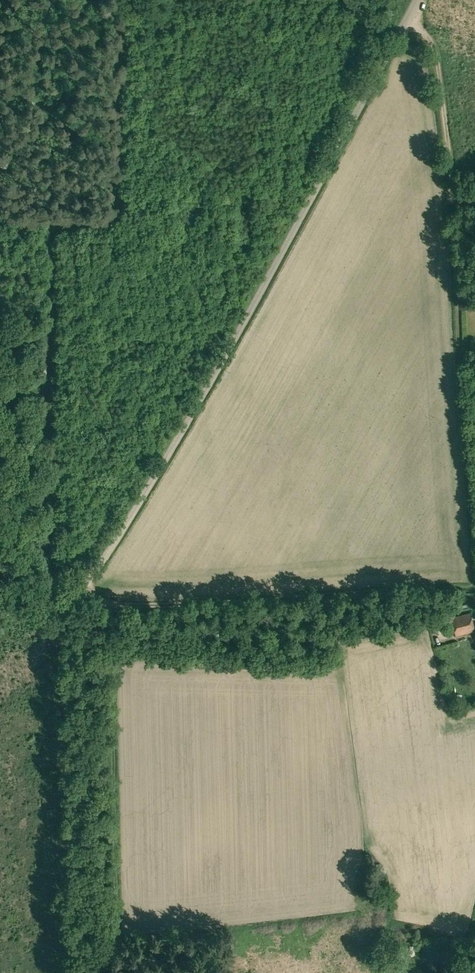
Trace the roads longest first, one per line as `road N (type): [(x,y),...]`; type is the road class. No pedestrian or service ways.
road 1 (unclassified): [(0,620),(64,603),(109,555),(166,465),(419,0)]
road 2 (track): [(51,404),(55,219),(116,216),(118,0)]
road 3 (track): [(98,604),(111,658),(119,933),(103,972)]
road 4 (track): [(0,395),(51,404),(47,611)]

